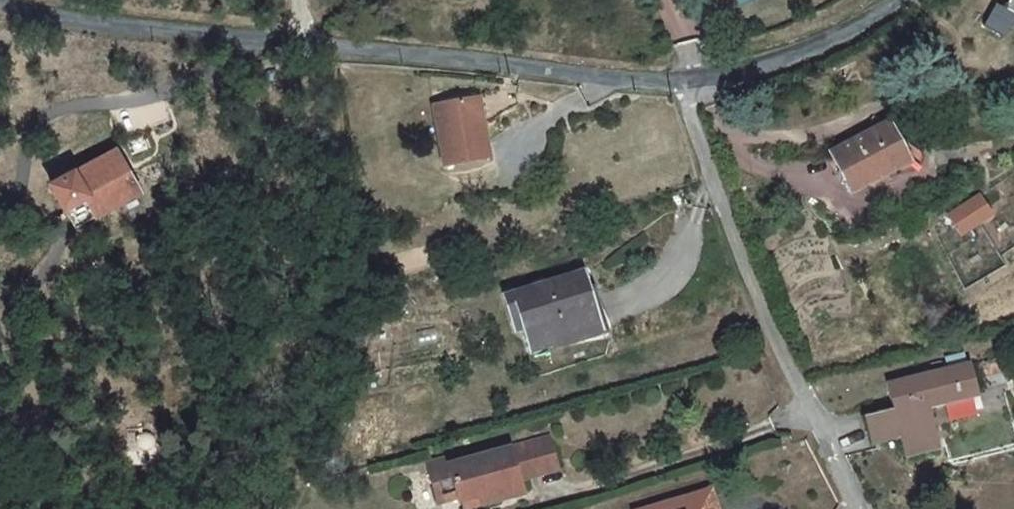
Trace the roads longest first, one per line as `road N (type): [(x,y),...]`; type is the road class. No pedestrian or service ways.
road 1 (unclassified): [(894,0),(833,38),(726,76),(653,86),(292,46)]
road 2 (unclassified): [(292,46),(0,7)]

